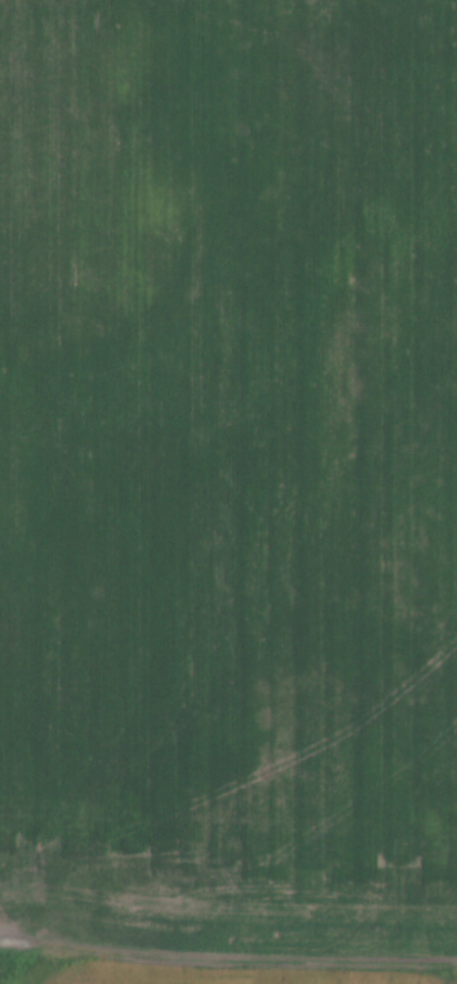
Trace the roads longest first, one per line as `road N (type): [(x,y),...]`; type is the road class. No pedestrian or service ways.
road 1 (track): [(456,958),(0,956)]

